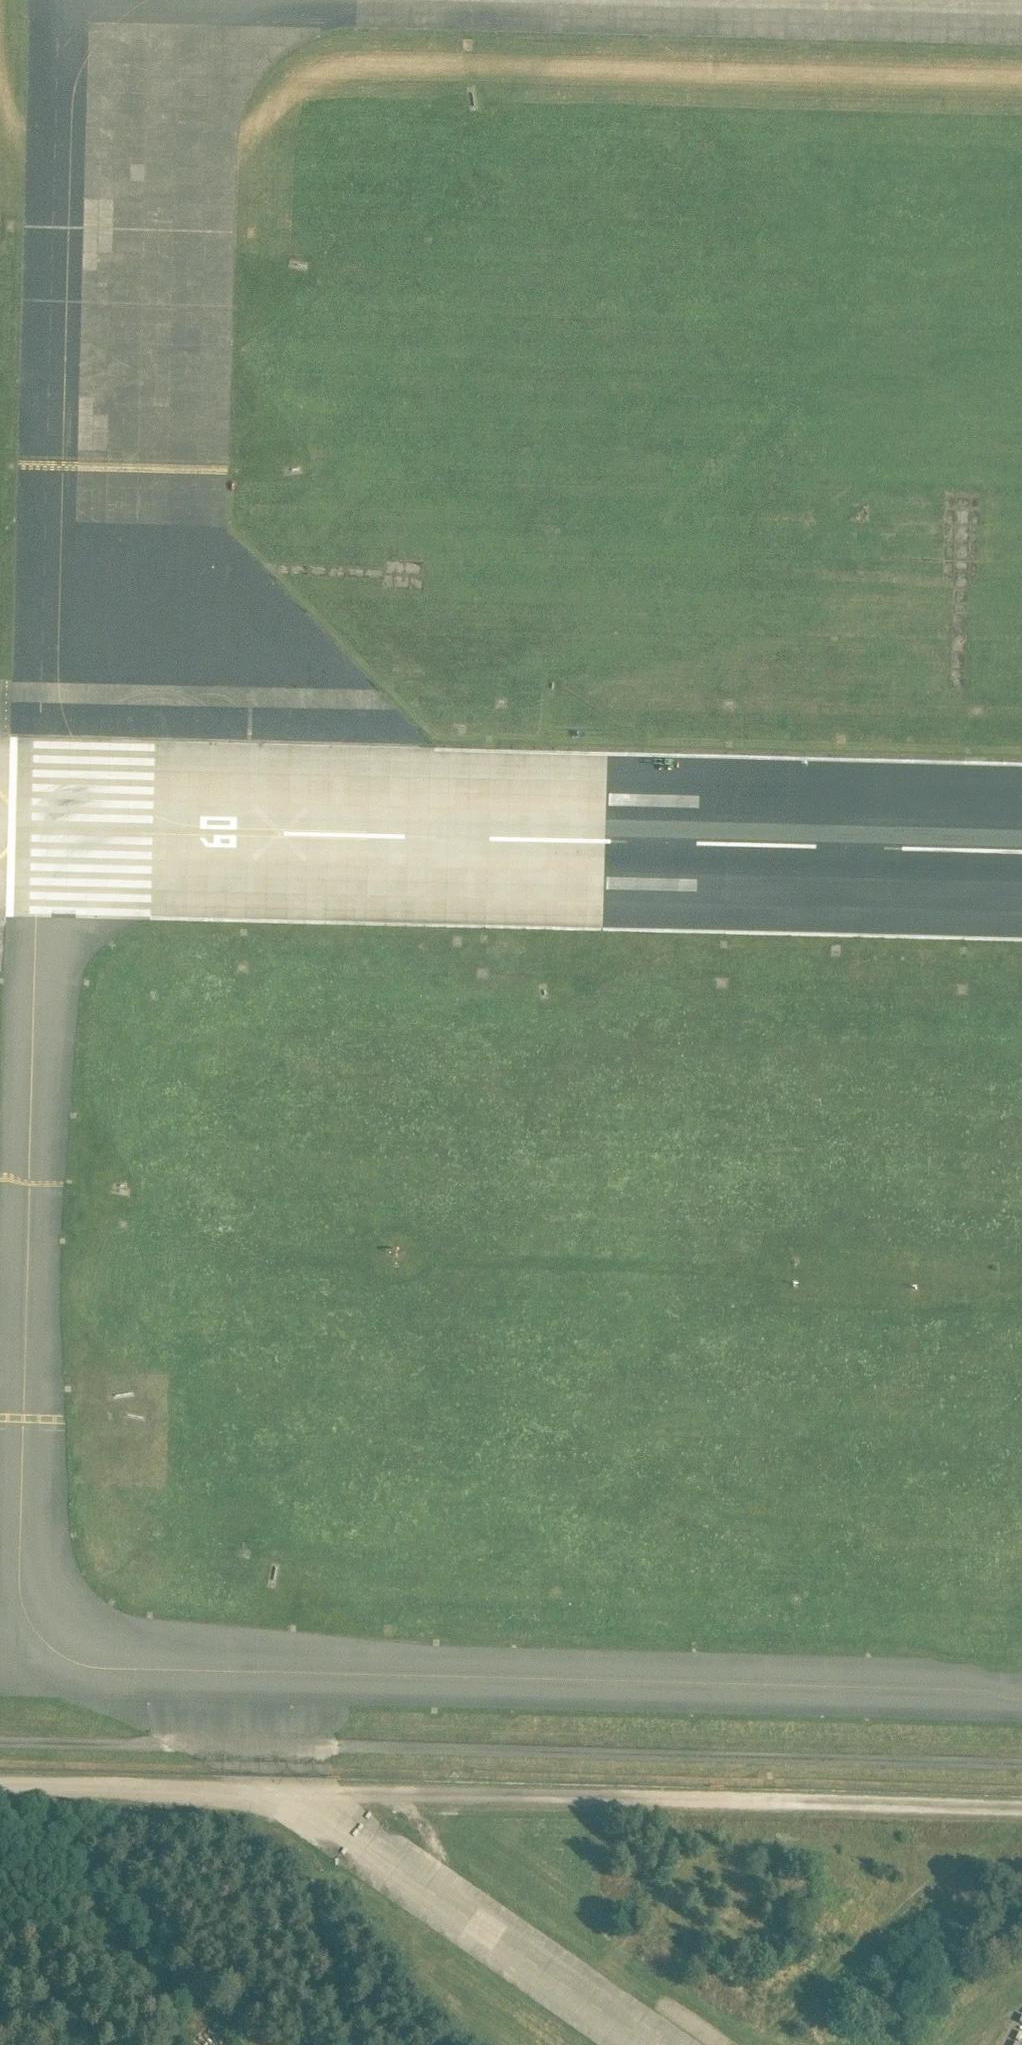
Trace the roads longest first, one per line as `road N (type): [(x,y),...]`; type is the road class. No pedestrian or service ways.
road 1 (residential): [(287,1805),(1021,1821)]
road 2 (residential): [(630,2044),(287,1805)]
road 3 (residential): [(0,1800),(287,1805)]

